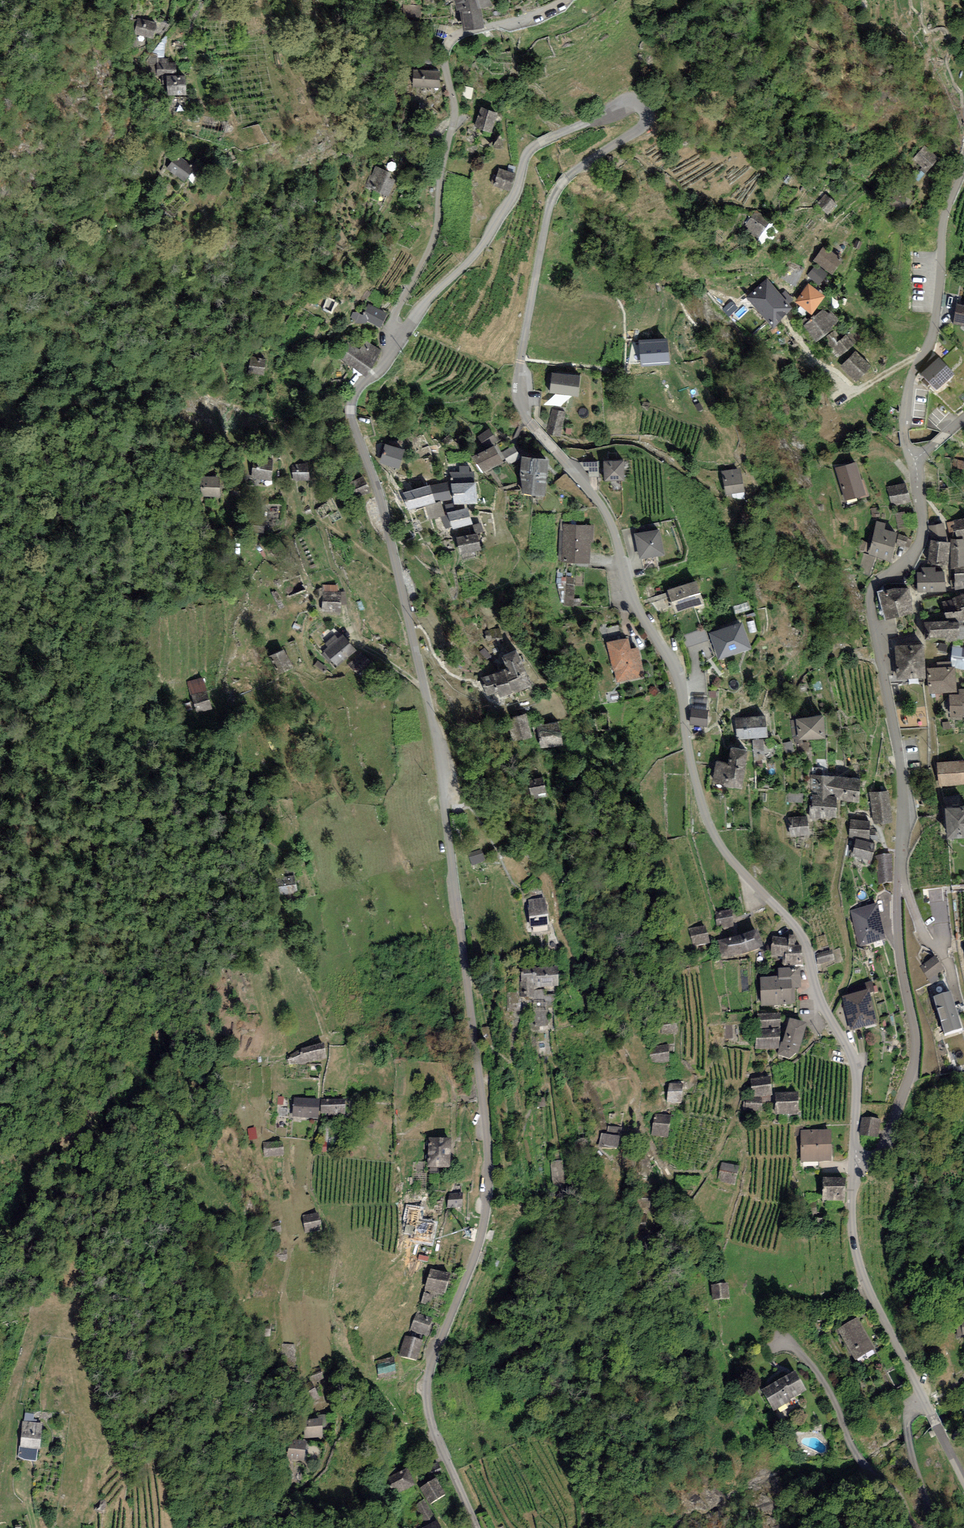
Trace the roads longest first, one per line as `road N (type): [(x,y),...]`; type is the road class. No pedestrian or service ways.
road 1 (unclassified): [(856,1166),(855,1068),(818,997),(802,939),(717,840),(694,775),(680,682),(639,613),(608,516),(521,405),(522,352),(554,195),(574,171),(644,126),(652,107),(628,104),(534,147),(486,242),(402,335)]
road 2 (unclassified): [(402,335),(357,391),(352,416),(388,524),(440,759),(487,1147),(480,1239),(434,1355),(427,1394),(435,1435),(477,1527)]
road 3 (unclassified): [(963,421),(916,460),(920,541),(870,597),(901,772),(898,927),(916,1048),(882,1146),(856,1166)]
road 4 (unclassified): [(402,335),(394,315),(435,230),(453,123),(446,49),(461,33),(565,0)]
road 5 (unclassified): [(963,1484),(862,1272),(851,1217),(856,1166)]

